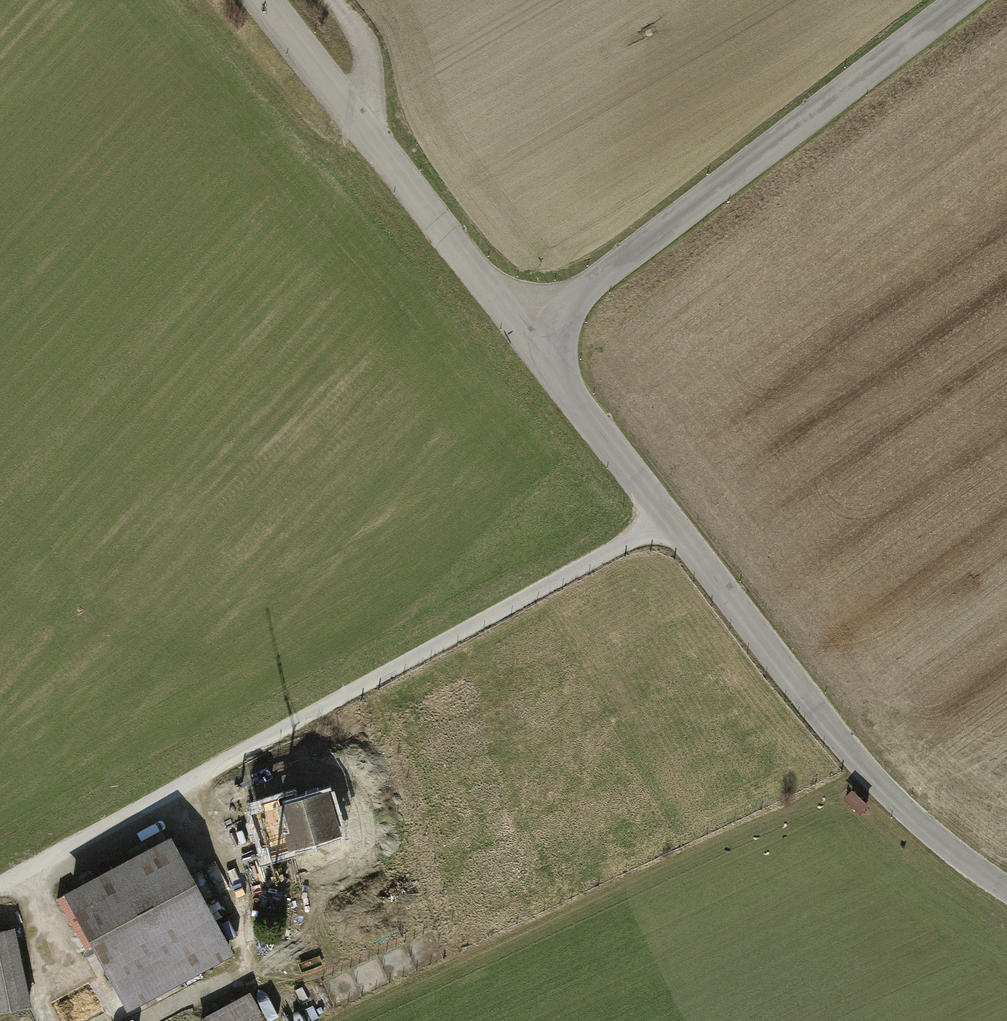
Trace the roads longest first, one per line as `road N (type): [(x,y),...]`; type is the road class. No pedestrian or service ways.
road 1 (track): [(0,888),(669,523)]
road 2 (unclassified): [(527,336),(856,761),(950,854),(1006,892)]
road 3 (unclassified): [(967,0),(527,336)]
road 4 (unclassified): [(264,0),(527,336)]
road 5 (track): [(224,925),(227,890),(176,792)]
road 6 (track): [(358,121),(366,47),(332,0)]

